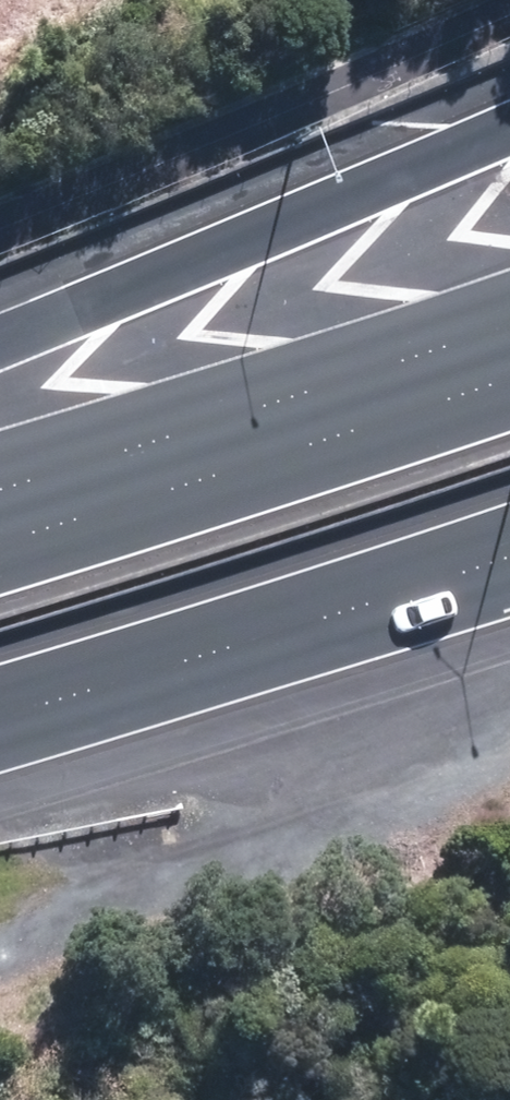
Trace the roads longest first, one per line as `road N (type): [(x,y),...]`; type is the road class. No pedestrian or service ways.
road 1 (motorway): [(0,333),(509,125)]
road 2 (motorway): [(0,544),(509,378)]
road 3 (motorway): [(509,558),(0,719)]
road 4 (track): [(374,793),(509,784)]

